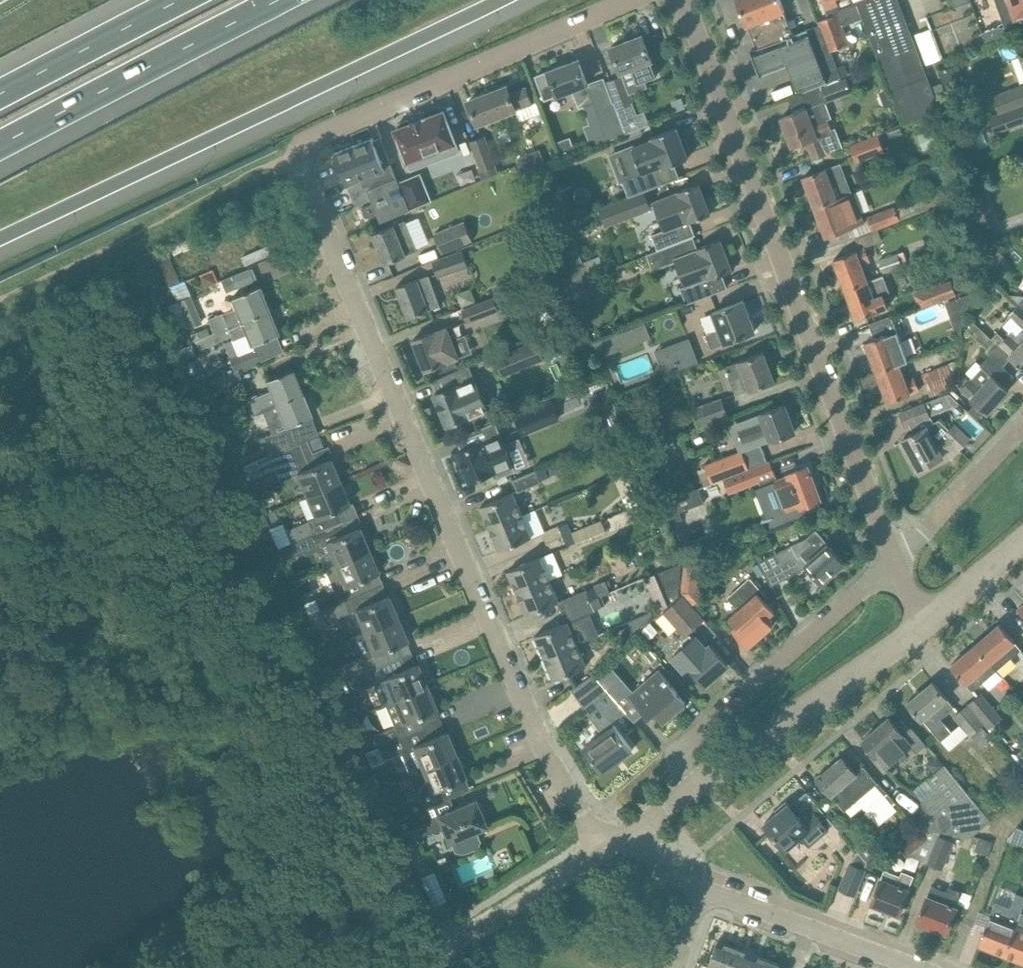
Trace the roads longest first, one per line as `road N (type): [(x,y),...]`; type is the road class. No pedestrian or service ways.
road 1 (residential): [(604,849),(551,761),(298,159),(316,134),(633,0)]
road 2 (residential): [(896,562),(684,0)]
road 3 (motorway): [(0,241),(500,0)]
road 4 (residential): [(697,786),(676,749),(896,562)]
road 5 (motorway): [(0,147),(280,0)]
road 6 (residential): [(697,786),(923,628)]
road 7 (unclassified): [(414,967),(604,849)]
road 8 (residential): [(908,967),(703,890)]
road 9 (motorway): [(180,0),(0,95)]
road 10 (residential): [(896,562),(1022,429)]
road 11 (residential): [(923,628),(1022,542)]

